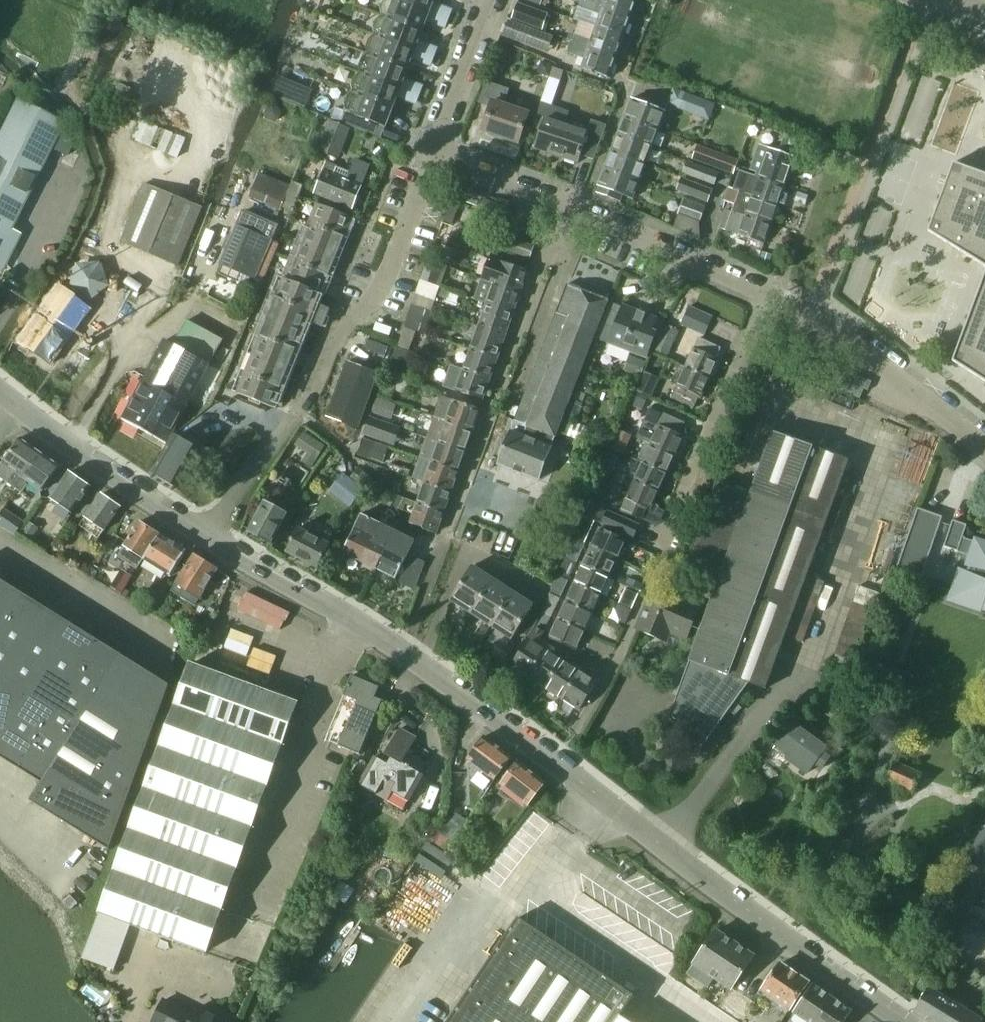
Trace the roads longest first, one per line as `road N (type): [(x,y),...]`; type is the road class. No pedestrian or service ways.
road 1 (tertiary): [(898,1021),(399,651)]
road 2 (residential): [(399,651),(547,247),(572,208)]
road 3 (residential): [(201,537),(294,416),(342,328),(380,286),(434,155)]
road 4 (residential): [(598,701),(771,299)]
road 5 (residential): [(984,447),(827,328),(771,299)]
road 6 (tertiary): [(201,537),(0,392)]
road 7 (tertiary): [(399,651),(201,537)]
road 8 (residential): [(771,299),(572,208)]
road 9 (residential): [(434,155),(492,0)]
road 10 (residential): [(572,208),(434,155)]

